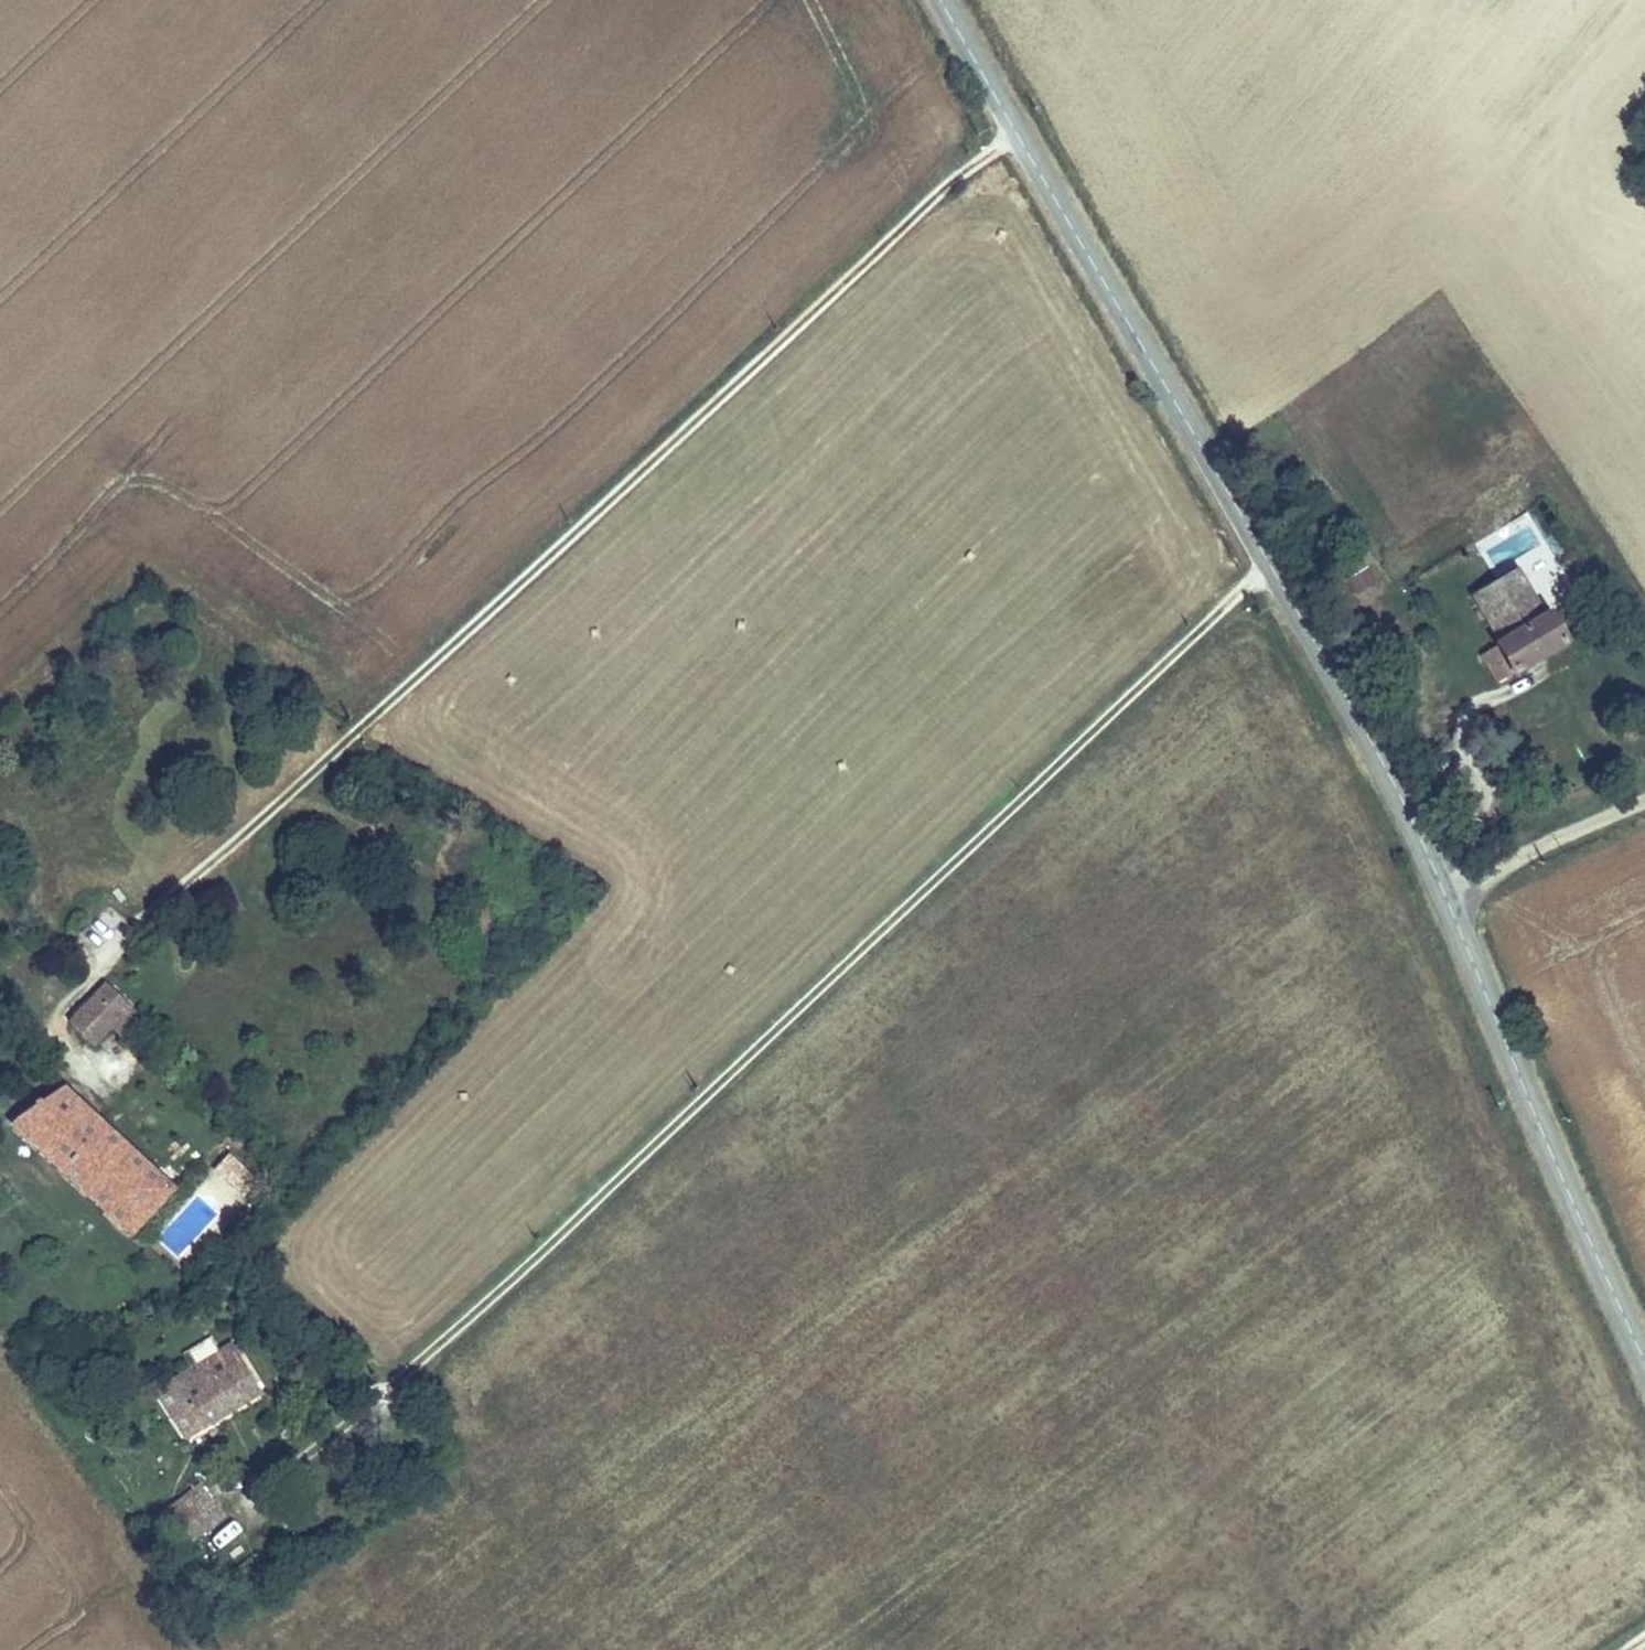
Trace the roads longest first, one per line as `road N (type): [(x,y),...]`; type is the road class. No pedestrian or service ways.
road 1 (tertiary): [(1644,1361),(1384,759),(938,0)]
road 2 (track): [(404,1380),(1269,568)]
road 3 (track): [(366,724),(943,189),(1016,135)]
road 4 (track): [(1440,891),(1644,798)]

